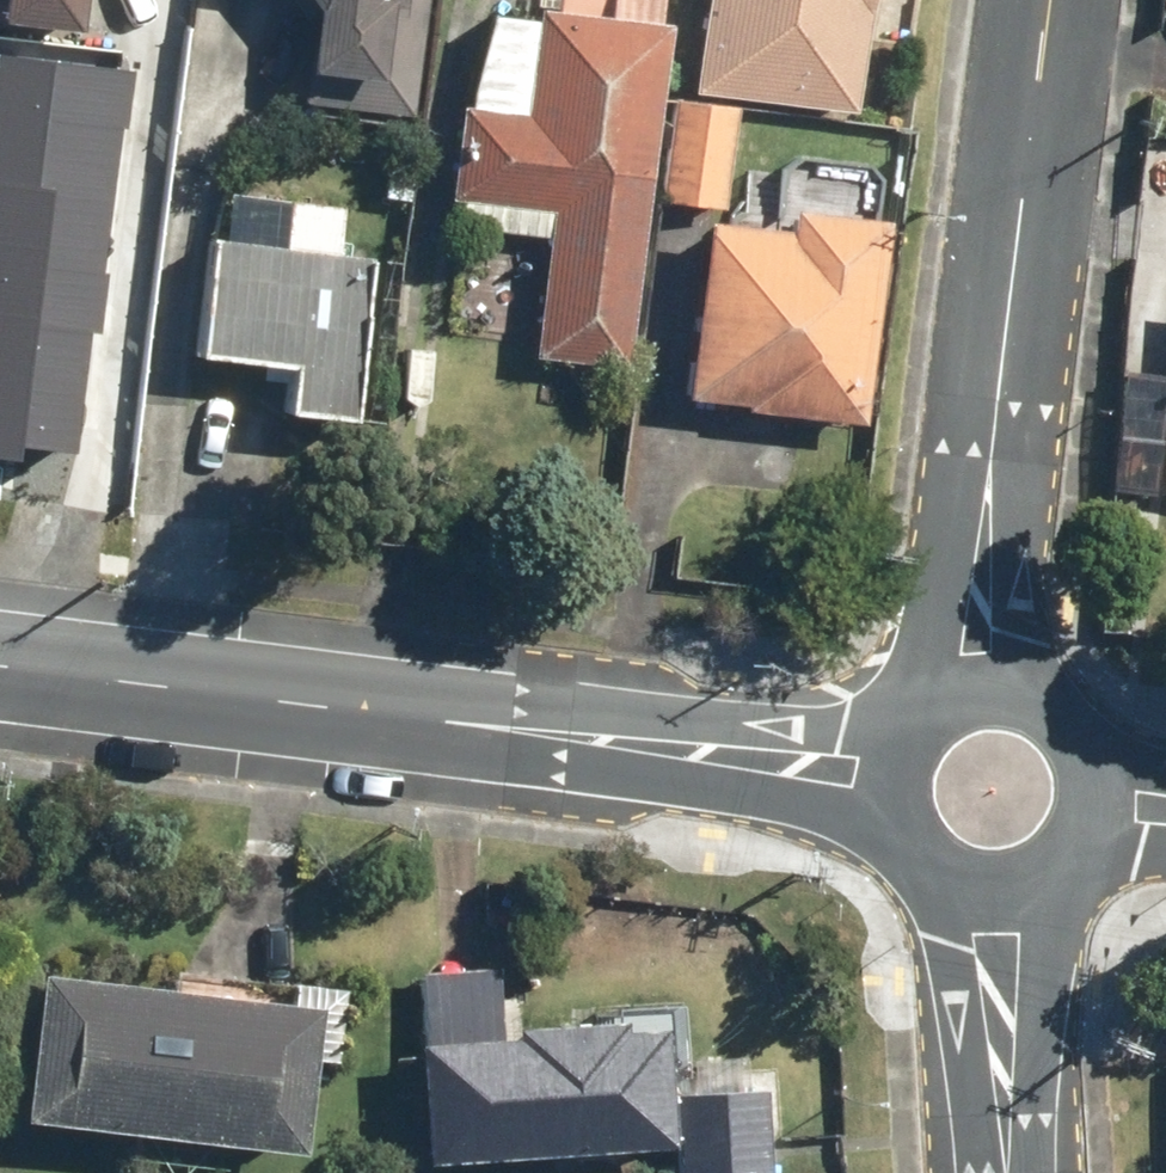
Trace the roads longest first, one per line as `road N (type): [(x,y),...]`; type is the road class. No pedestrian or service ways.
road 1 (residential): [(446,723),(542,708),(913,728)]
road 2 (residential): [(897,826),(533,764),(446,723)]
road 3 (residential): [(446,723),(0,667)]
road 4 (residential): [(913,728),(941,586),(957,428),(1006,325)]
road 5 (residential): [(1006,325),(1030,436),(1022,588),(1038,698)]
road 6 (residential): [(1006,325),(1042,0)]
road 7 (residential): [(1064,868),(1026,1172)]
road 8 (residential): [(984,1172),(939,878)]
road 9 (residential): [(913,728),(970,691),(1038,698)]
road 10 (residential): [(1064,868),(1003,894),(939,878)]

